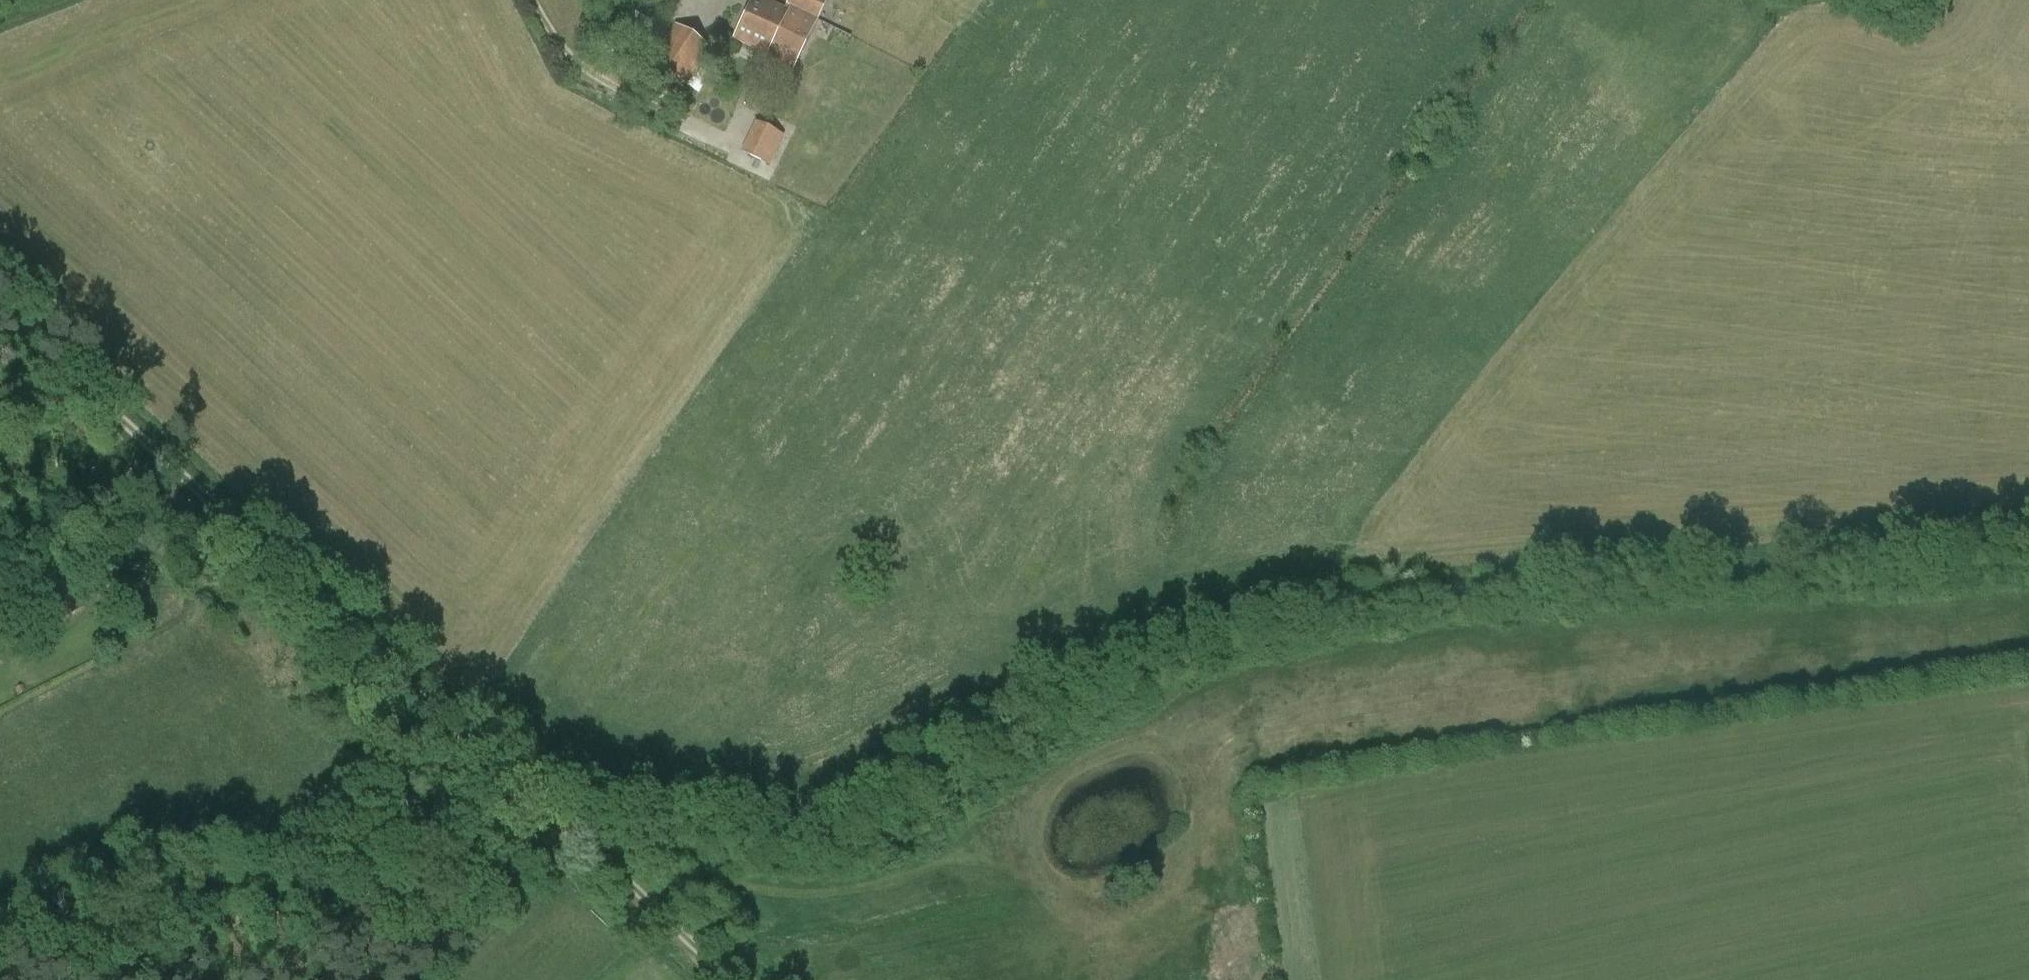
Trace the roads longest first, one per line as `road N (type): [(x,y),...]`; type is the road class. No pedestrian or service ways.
road 1 (track): [(0,306),(734,979)]

